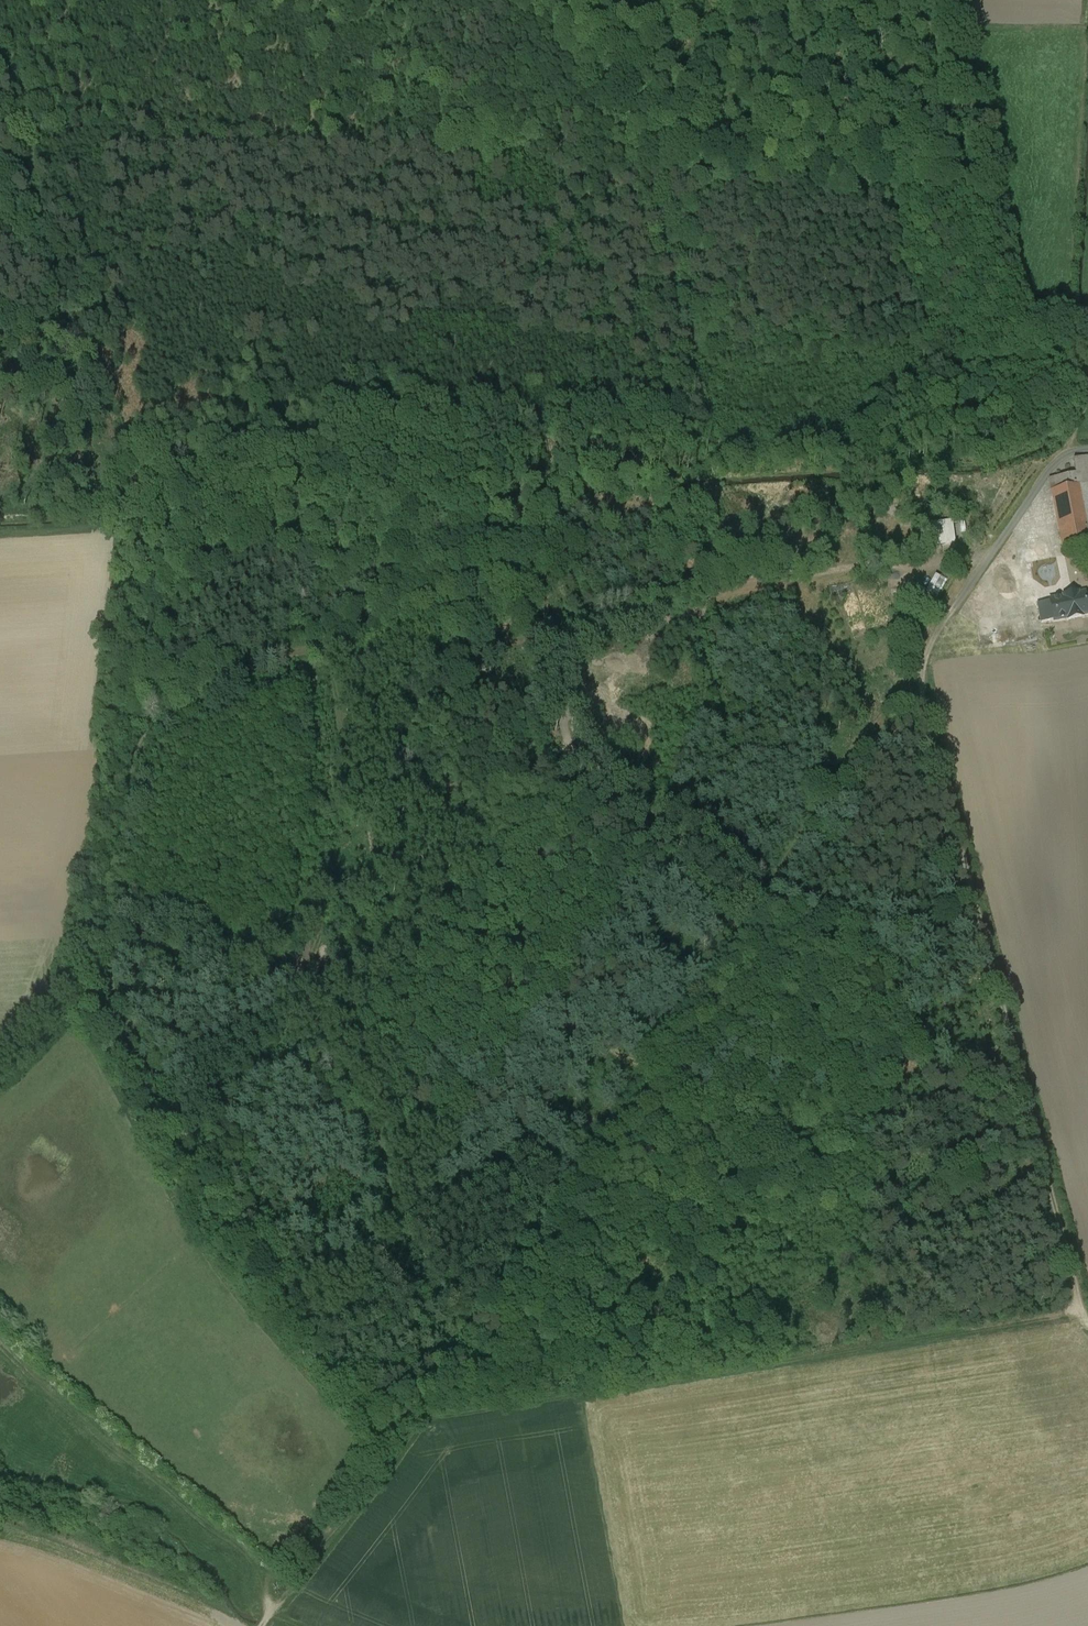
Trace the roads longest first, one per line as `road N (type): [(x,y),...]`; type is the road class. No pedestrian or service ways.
road 1 (track): [(1082,1310),(420,1419),(261,1625)]
road 2 (track): [(977,571),(932,642),(918,682),(1087,1322)]
road 3 (track): [(0,111),(122,449)]
road 4 (unclassified): [(1087,449),(1061,452),(977,571)]

